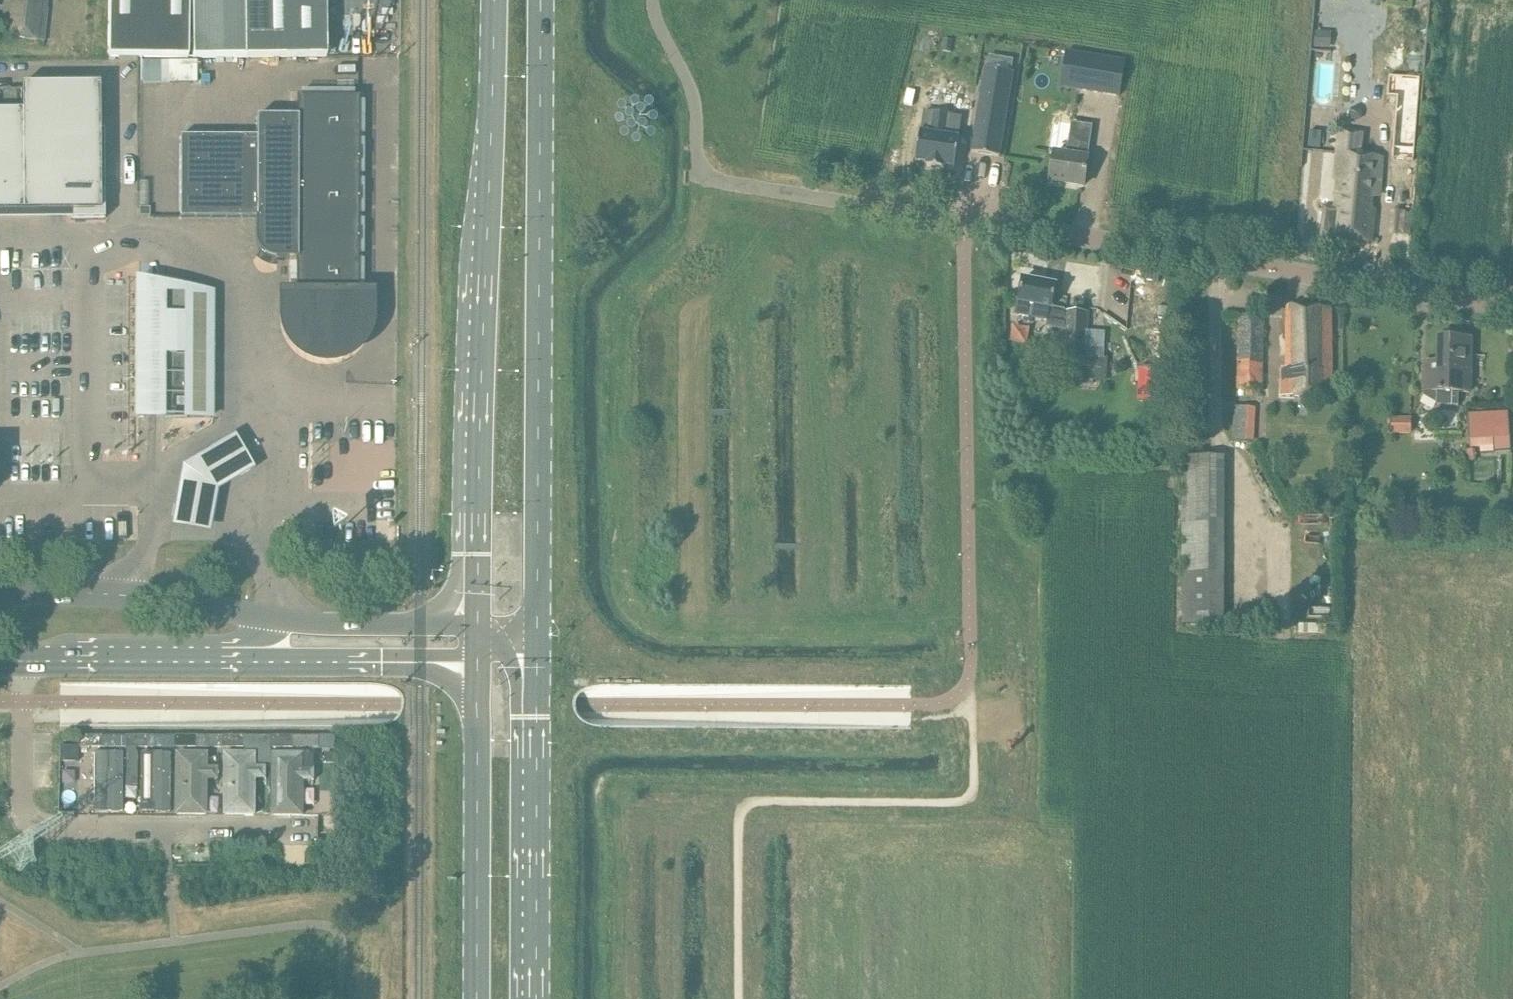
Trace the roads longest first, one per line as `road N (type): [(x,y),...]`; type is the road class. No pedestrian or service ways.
road 1 (primary): [(536,649),(542,0)]
road 2 (primary): [(493,0),(479,626)]
road 3 (unclassified): [(962,218),(1512,306)]
road 4 (secondary): [(479,626),(324,625),(179,599),(0,600)]
road 5 (secondary): [(22,661),(479,663)]
road 6 (residential): [(316,829),(47,829),(28,819),(20,802),(22,661)]
road 7 (primary): [(538,998),(536,649)]
road 8 (primary): [(479,663),(478,998)]
road 9 (unclassified): [(962,218),(704,180)]

